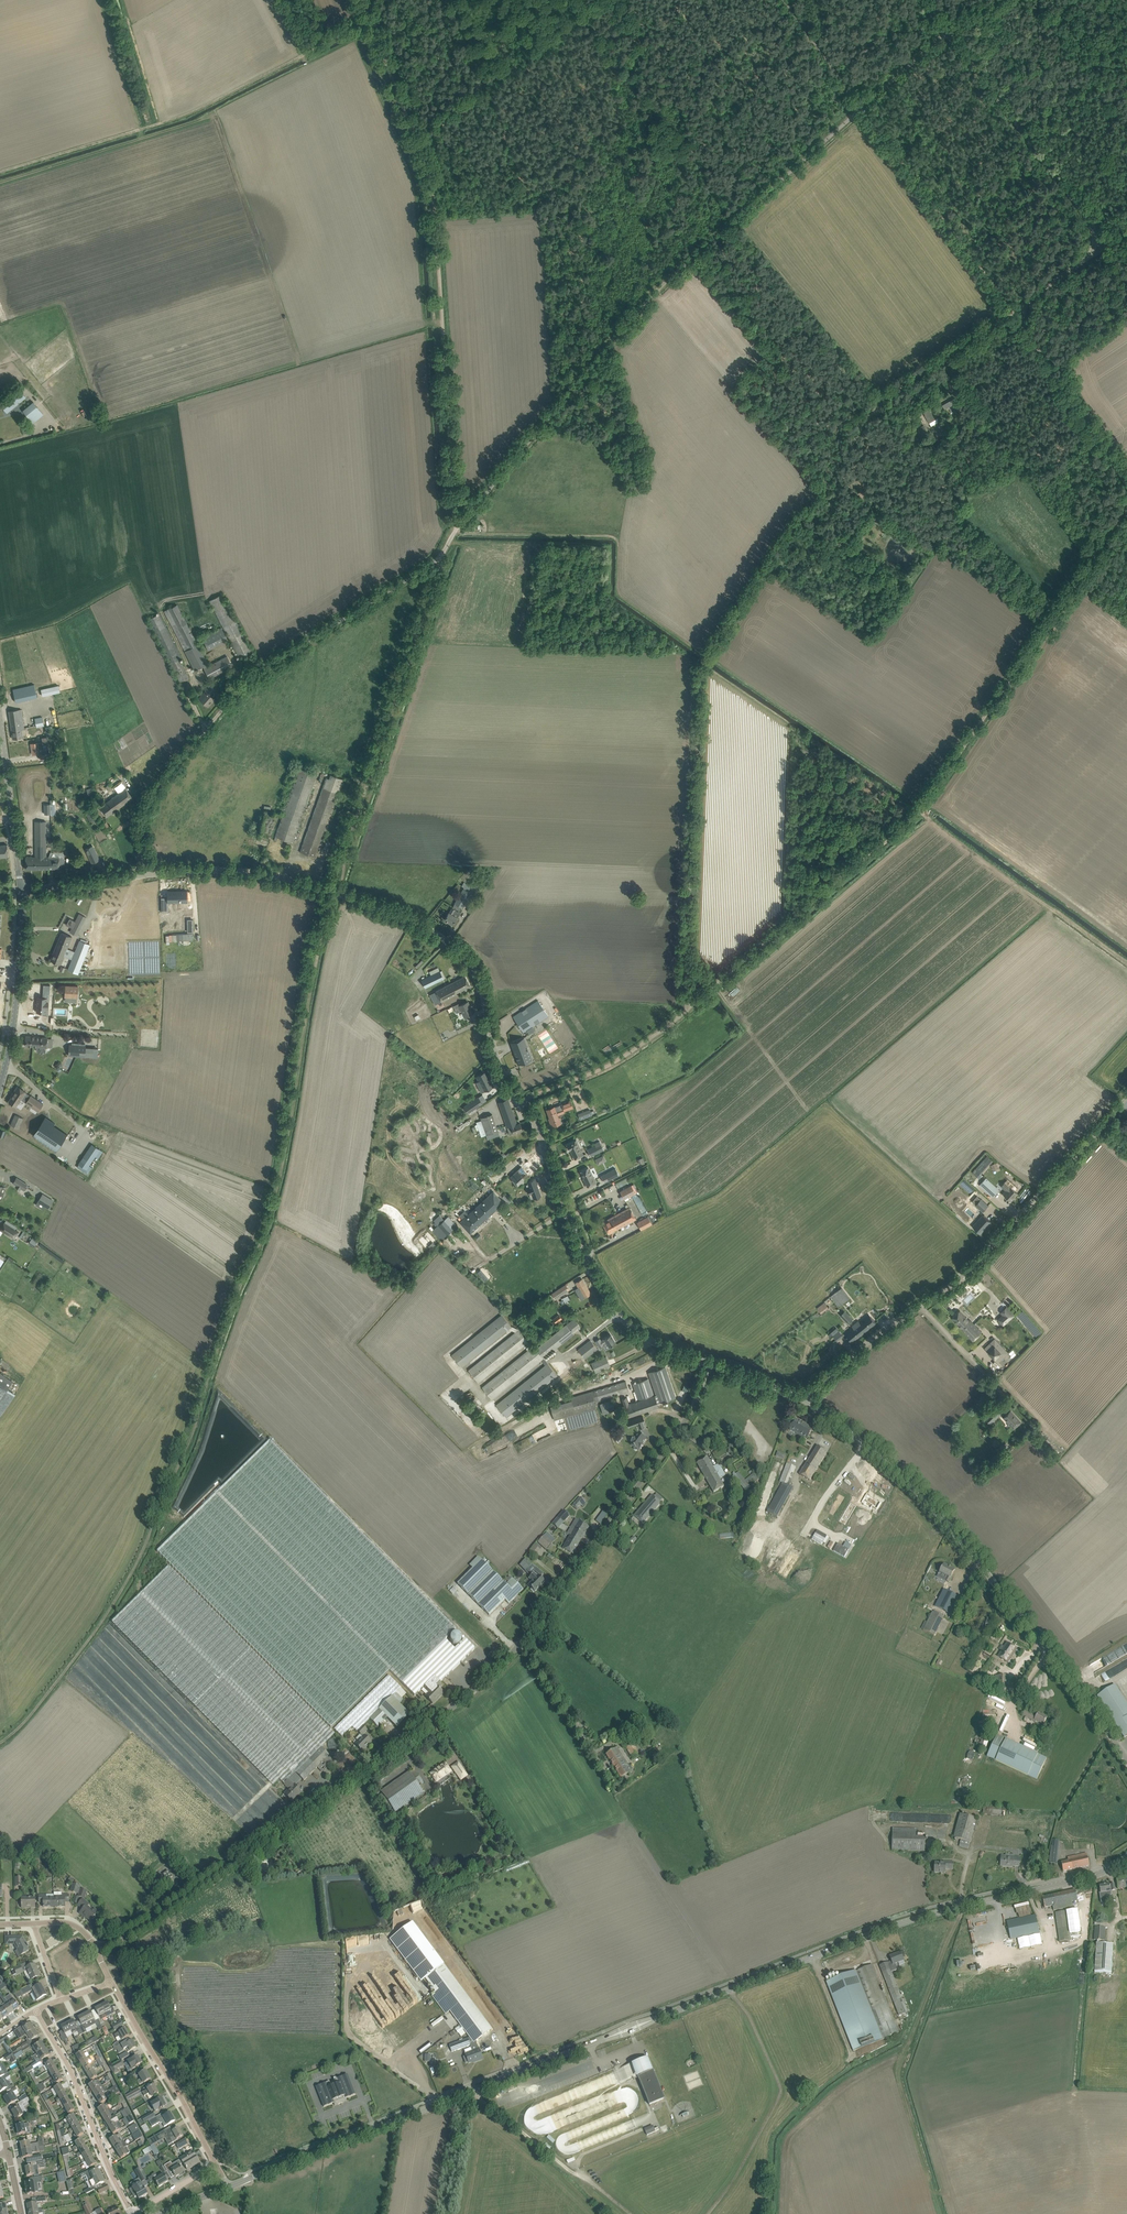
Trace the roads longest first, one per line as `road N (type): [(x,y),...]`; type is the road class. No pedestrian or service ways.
road 1 (track): [(366,28),(431,191),(457,528),(339,868),(268,1226),(201,1405),(111,1607),(0,1741)]
road 2 (unclassified): [(148,875),(145,820),(153,794),(248,682),(436,560),(652,295),(950,33)]
road 3 (tertiary): [(229,2186),(865,1936),(1126,1860)]
road 4 (unclassified): [(96,1951),(183,1902),(432,1723),(506,1659),(666,1446),(711,1364)]
road 5 (track): [(523,1102),(651,1037),(920,811),(1126,512)]
road 6 (unclassified): [(711,1364),(652,1342),(601,1290),(534,1123),(497,1063),(467,956),(393,911),(299,882),(212,870),(148,875)]
road 7 (track): [(1016,313),(884,393),(704,666),(690,1007)]
road 8 (unclassified): [(1126,473),(1026,326),(1028,305),(1093,260),(1099,234),(950,33)]
road 9 (unclassified): [(1126,1762),(955,1533),(804,1401)]
road 10 (unclassified): [(804,1401),(981,1259),(1126,1101)]
road 11 (track): [(0,174),(183,118),(366,28)]
road 12 (residential): [(134,2213),(36,2011)]
road 13 (residential): [(215,2163),(110,1982)]
road 14 (tertiary): [(0,1086),(13,1023),(21,890)]
road 15 (tertiary): [(21,890),(0,721)]
road 16 (unclassified): [(21,890),(148,875)]

